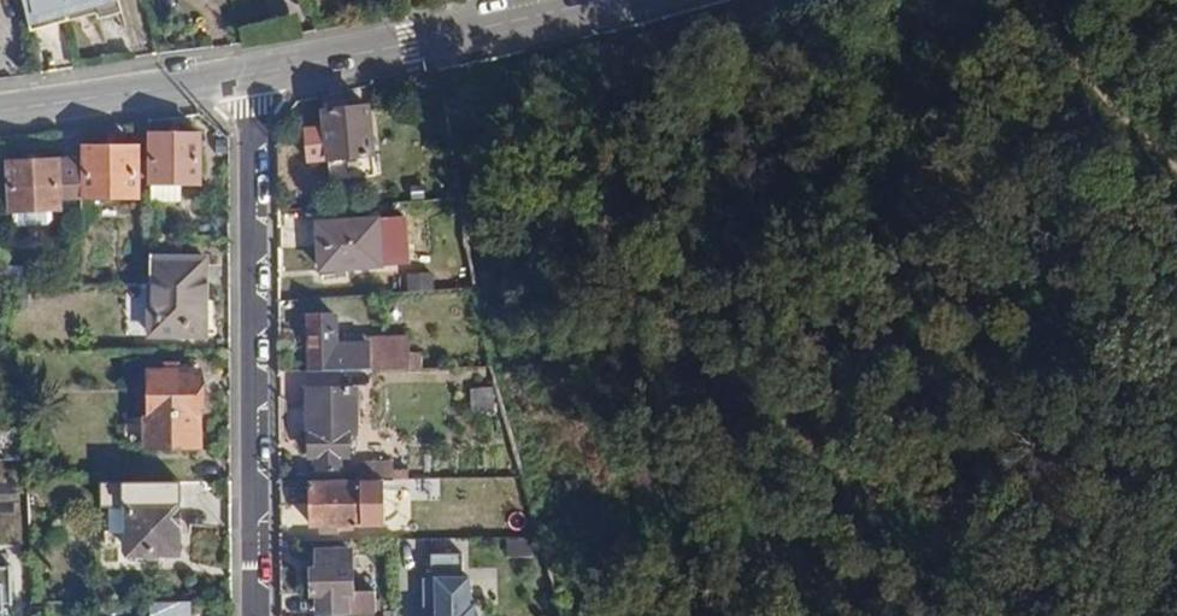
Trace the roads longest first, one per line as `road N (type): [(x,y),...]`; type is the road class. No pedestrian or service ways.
road 1 (track): [(773,615),(750,481),(830,247),(935,49),(1005,0)]
road 2 (residential): [(255,615),(248,77)]
road 3 (tertiary): [(587,0),(248,77)]
road 4 (tertiary): [(248,77),(0,104)]
road 5 (track): [(1176,162),(1016,0)]

